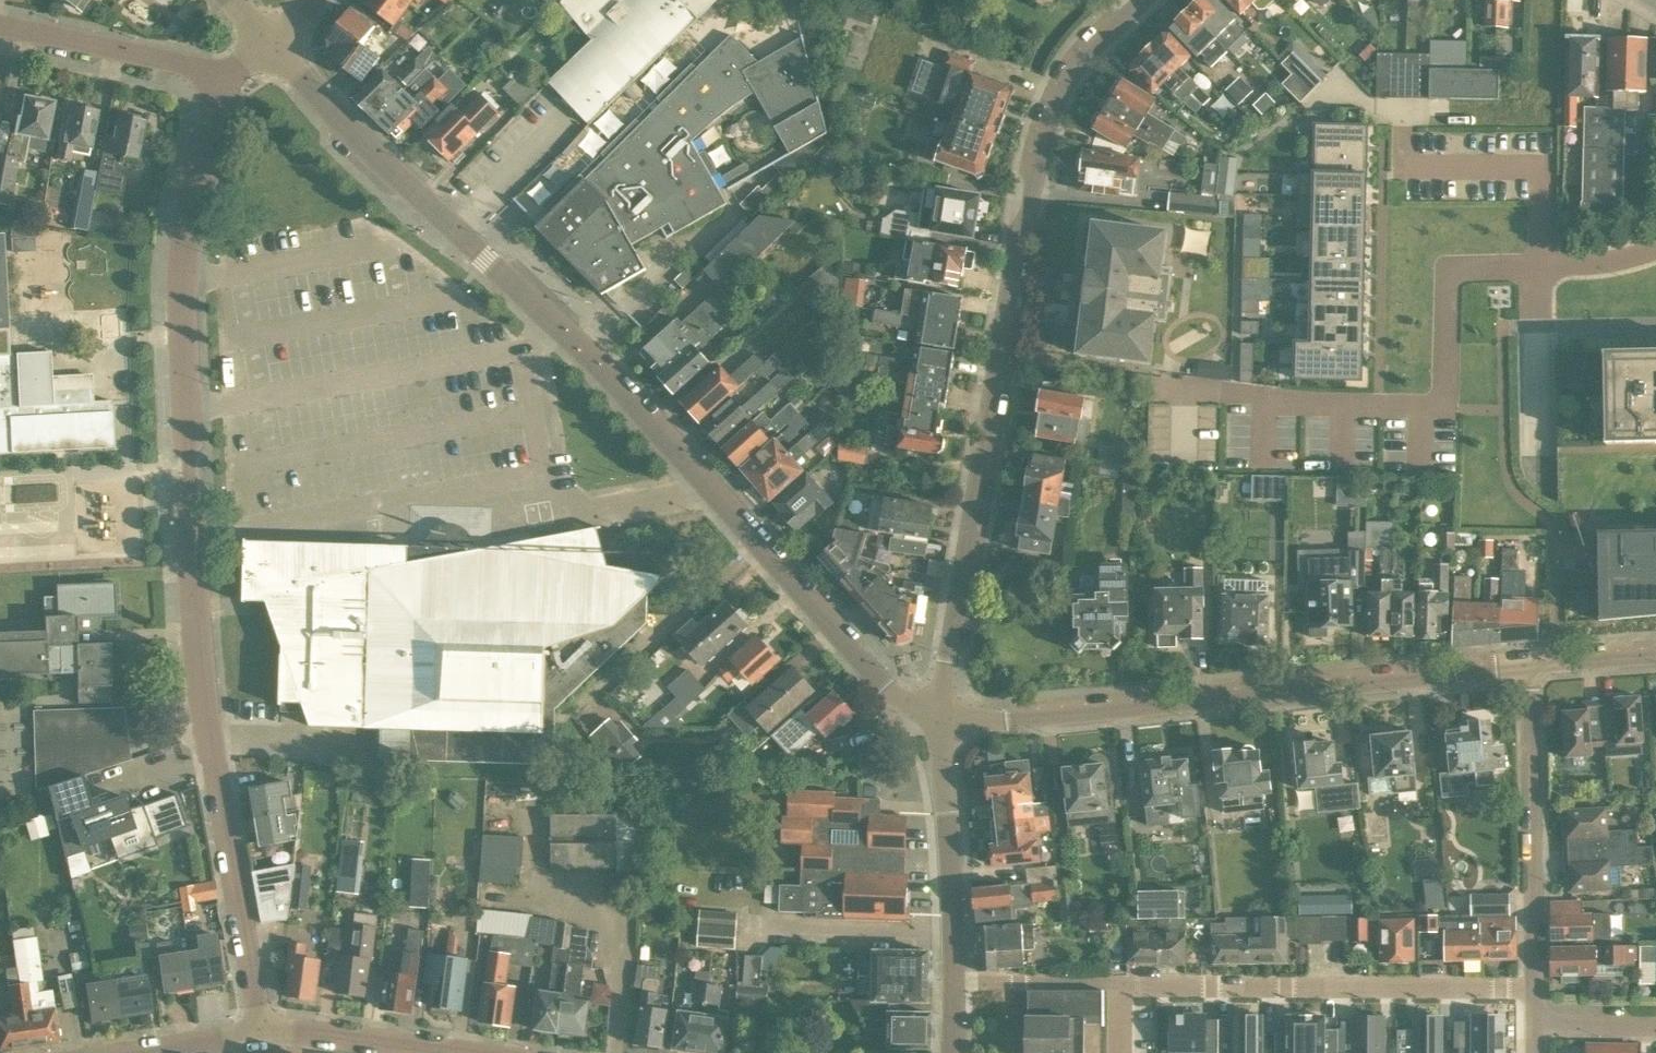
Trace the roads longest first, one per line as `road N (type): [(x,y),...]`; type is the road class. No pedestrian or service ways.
road 1 (residential): [(264,1029),(226,826),(202,637),(179,288),(197,168),(232,75)]
road 2 (residential): [(945,714),(893,694),(554,327),(282,50)]
road 3 (residential): [(945,714),(1031,183),(1057,104),(1089,52),(1140,0)]
road 4 (residential): [(1531,670),(1002,723),(945,714)]
road 5 (residential): [(1534,987),(958,984)]
road 6 (residential): [(1547,267),(1443,267),(1442,404),(1162,391)]
road 7 (residential): [(1531,670),(1534,987)]
road 8 (residential): [(945,714),(958,984)]
road 9 (residential): [(232,75),(0,27)]
road 10 (residential): [(1547,267),(1545,169),(1413,170)]
road 11 (residential): [(444,1052),(264,1029)]
road 12 (residential): [(264,1029),(109,1052)]
road 13 (residential): [(1655,659),(1531,670)]
road 14 (residential): [(1534,1021),(1655,1023)]

